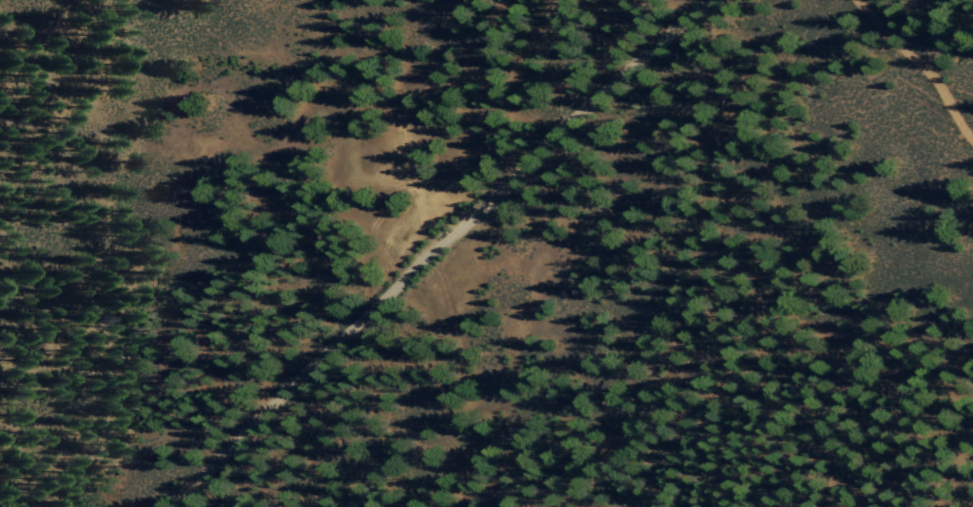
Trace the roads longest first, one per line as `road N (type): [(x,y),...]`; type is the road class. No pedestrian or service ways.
road 1 (track): [(284,390),(576,115),(713,0)]
road 2 (track): [(855,0),(930,76),(972,142)]
road 3 (track): [(168,506),(284,390)]

